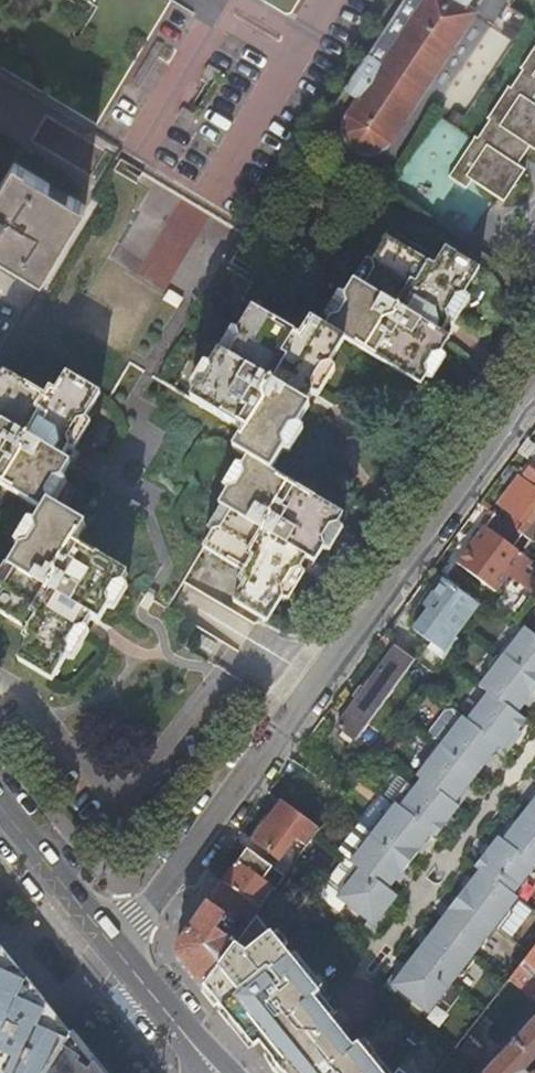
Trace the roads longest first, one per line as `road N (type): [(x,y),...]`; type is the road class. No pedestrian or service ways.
road 1 (residential): [(534,379),(119,954)]
road 2 (secondary): [(0,801),(119,954)]
road 3 (secondary): [(119,954),(210,1066)]

